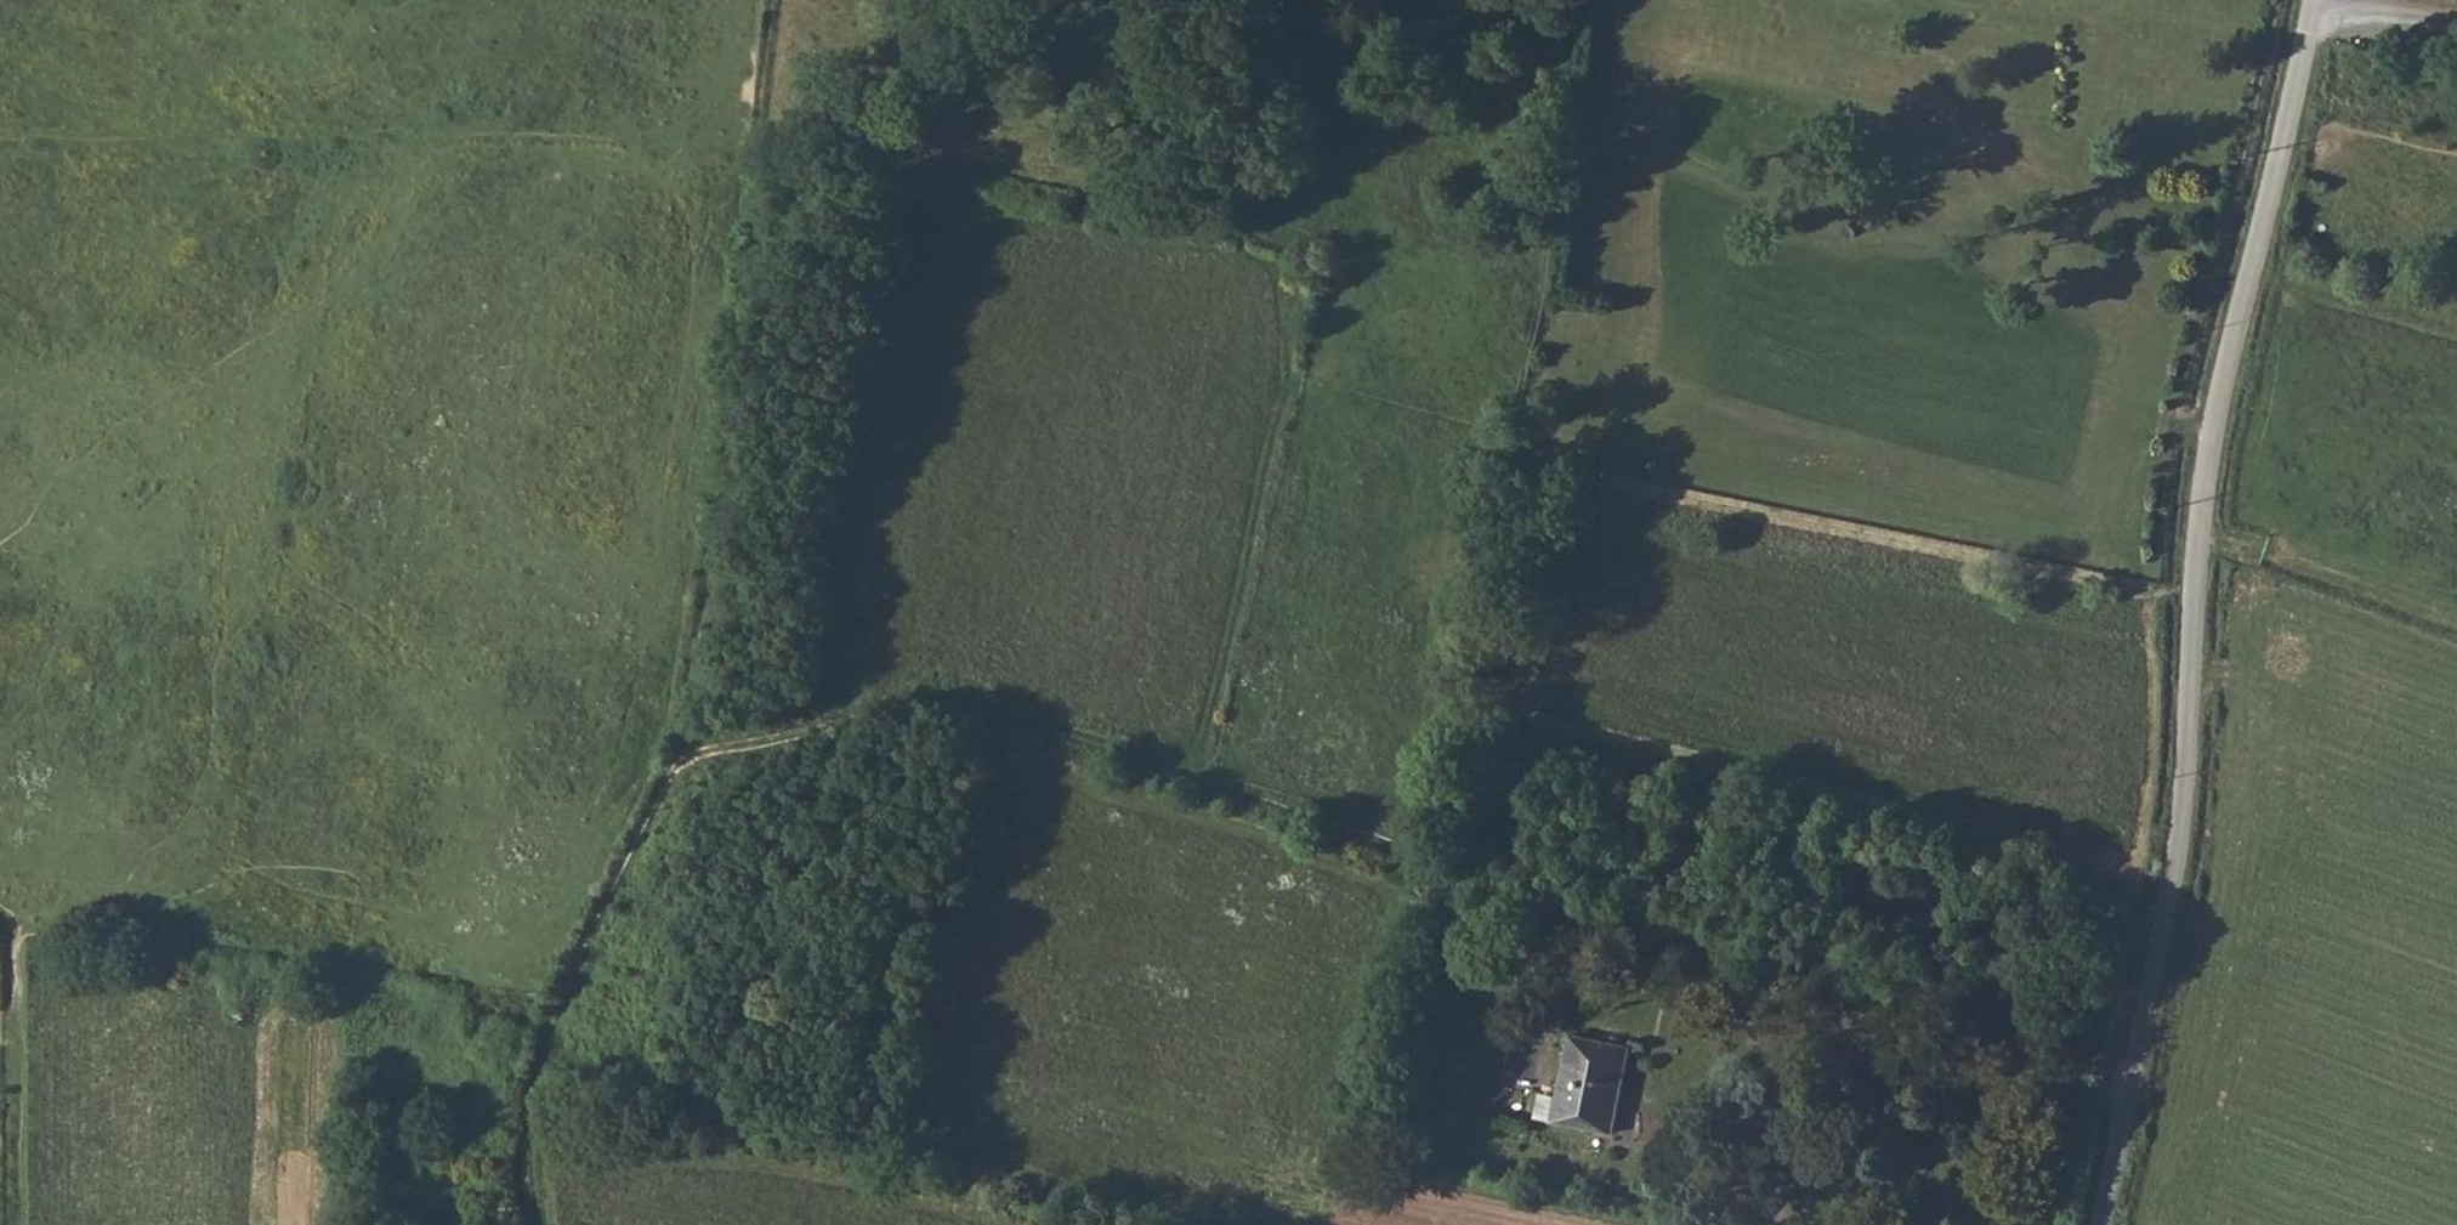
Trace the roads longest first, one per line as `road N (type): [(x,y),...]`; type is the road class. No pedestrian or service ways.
road 1 (unclassified): [(2104,1224),(2186,815),(2207,482),(2313,0)]
road 2 (track): [(529,1224),(527,1119),(562,1007),(664,807),(704,673),(768,247)]
road 3 (track): [(2130,1102),(2036,1063),(1468,879)]

